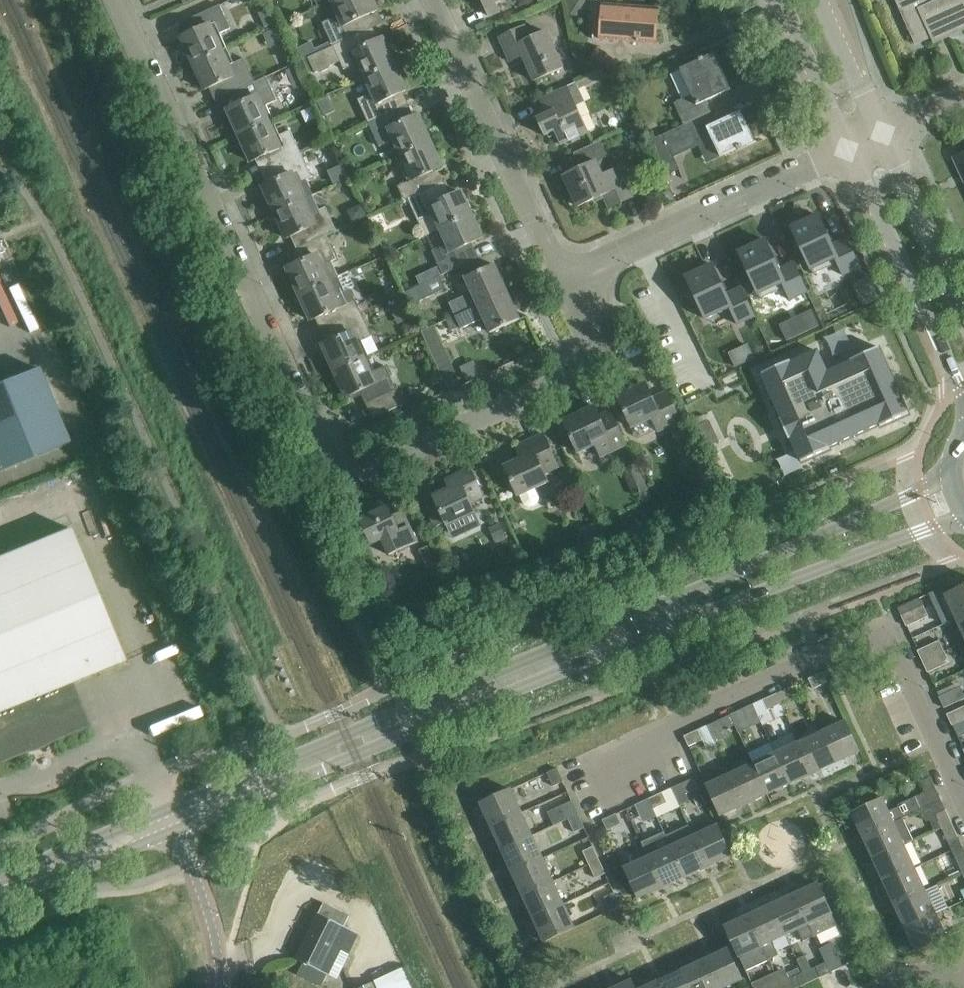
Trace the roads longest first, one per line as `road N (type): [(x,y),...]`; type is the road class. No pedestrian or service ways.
road 1 (residential): [(567,276),(591,336),(580,365),(346,465),(123,0)]
road 2 (residential): [(963,792),(898,656),(880,639),(854,643),(587,772)]
road 3 (secondary): [(181,822),(572,653)]
road 4 (secondary): [(954,472),(572,653)]
road 5 (secondary): [(572,653),(963,519)]
road 6 (residential): [(567,276),(851,152)]
road 7 (residential): [(567,276),(438,0)]
road 8 (tertiary): [(851,152),(963,393)]
road 9 (tertiary): [(963,317),(886,136)]
road 10 (secondary): [(0,893),(181,822)]
road 11 (unclassified): [(220,987),(181,822)]
road 12 (tertiary): [(784,0),(851,152)]
road 13 (tertiary): [(886,136),(820,0)]

